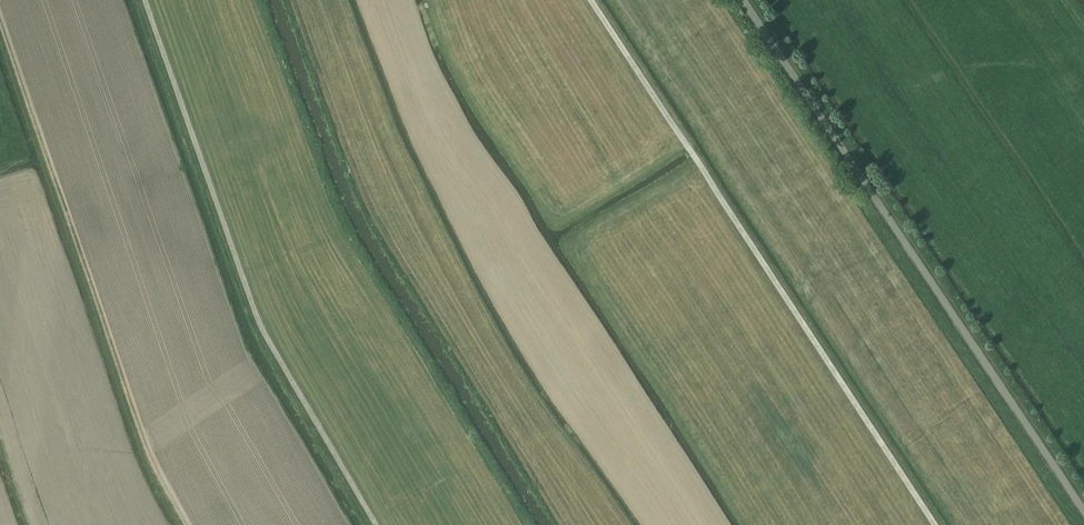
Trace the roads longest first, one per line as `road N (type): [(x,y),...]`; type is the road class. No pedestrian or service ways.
road 1 (track): [(937,524),(591,0)]
road 2 (track): [(376,524),(262,330),(145,0)]

